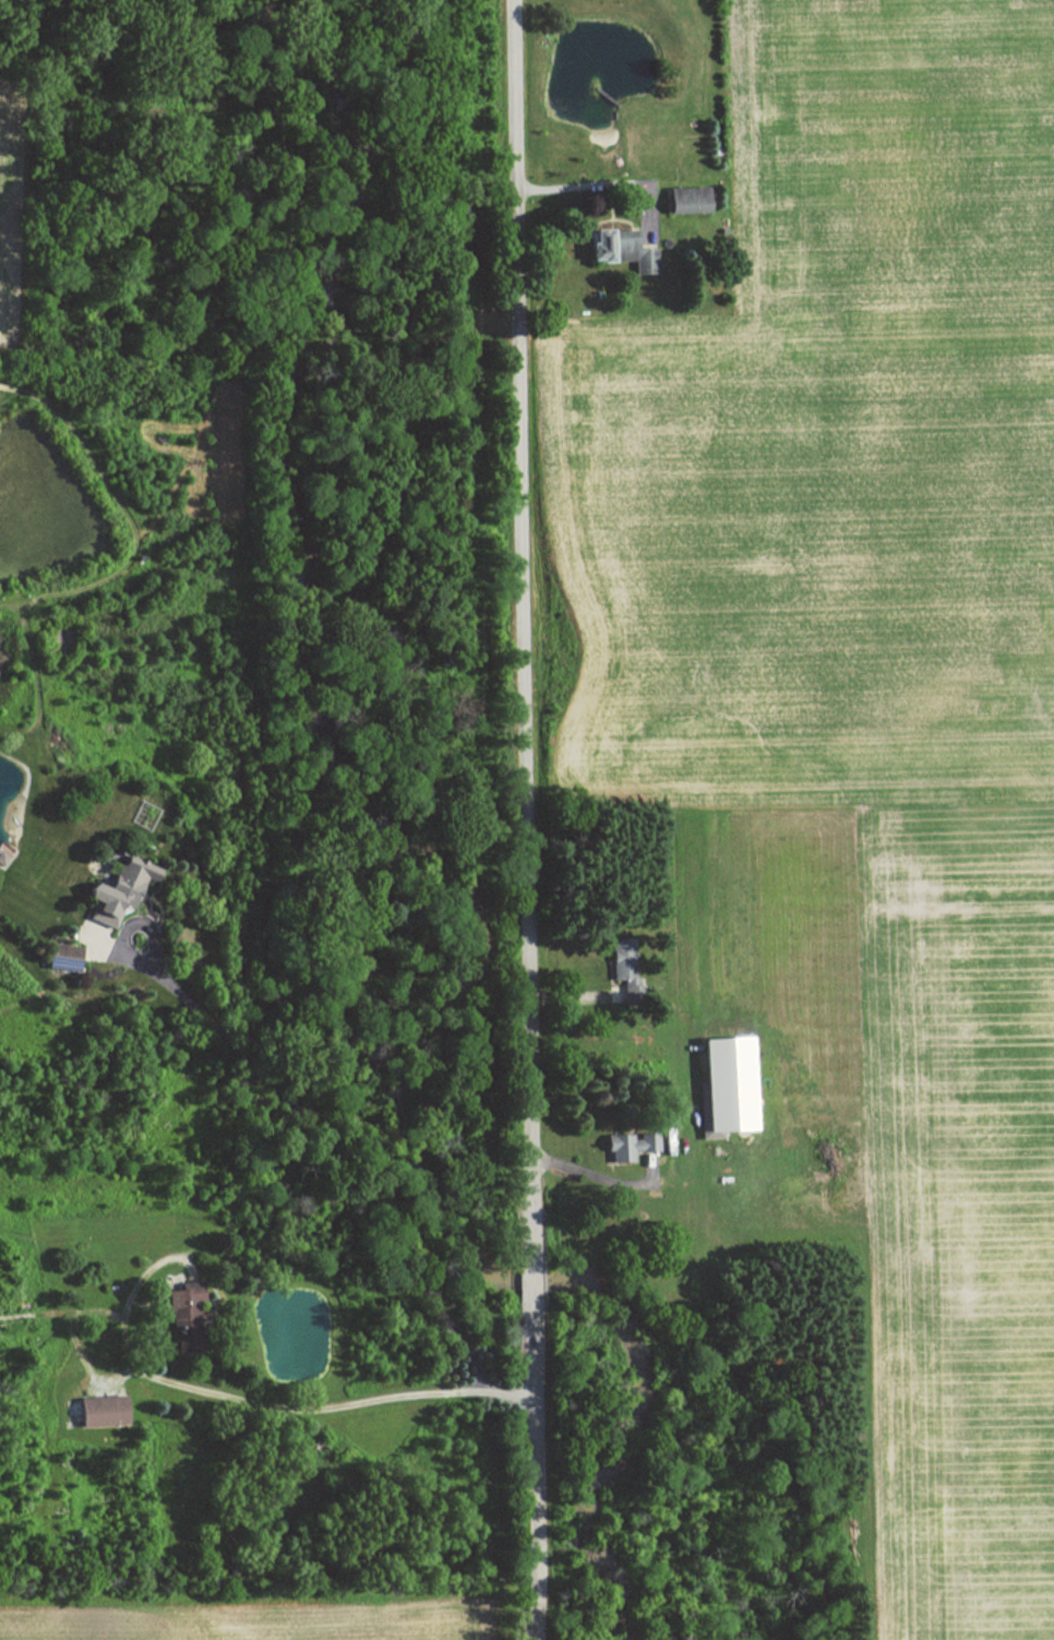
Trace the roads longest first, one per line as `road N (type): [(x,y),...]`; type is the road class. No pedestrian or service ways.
road 1 (residential): [(534,1259),(516,0)]
road 2 (residential): [(538,1639),(535,1306)]

